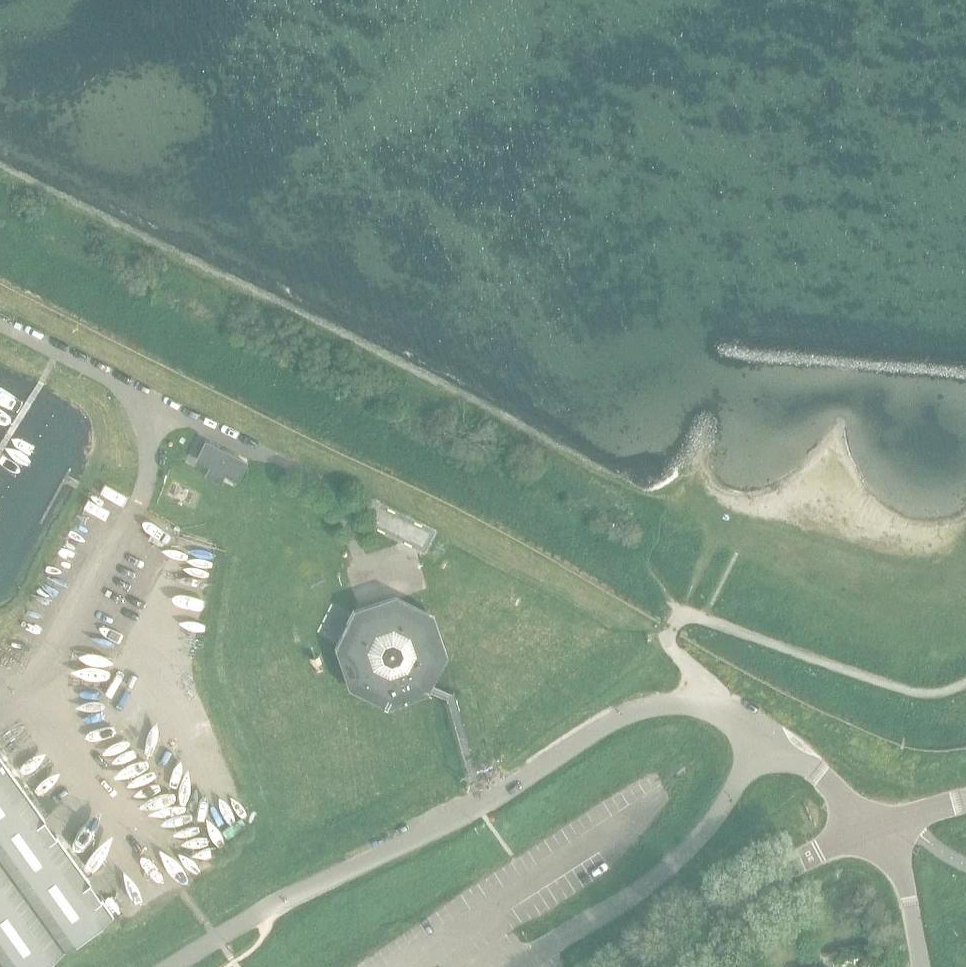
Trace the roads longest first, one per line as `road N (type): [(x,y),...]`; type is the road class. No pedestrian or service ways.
road 1 (unclassified): [(169,966),(266,909),(481,803),(637,708),(711,704),(766,744)]
road 2 (tertiary): [(635,966),(738,891),(876,830)]
road 3 (unclassified): [(876,830),(844,795),(766,744)]

